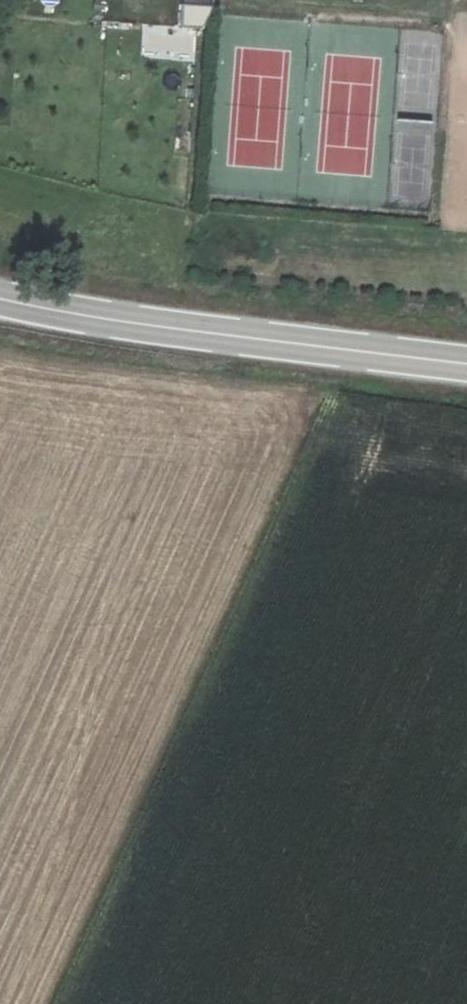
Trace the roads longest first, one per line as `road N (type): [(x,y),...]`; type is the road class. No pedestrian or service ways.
road 1 (secondary): [(0,298),(89,317),(466,363)]

